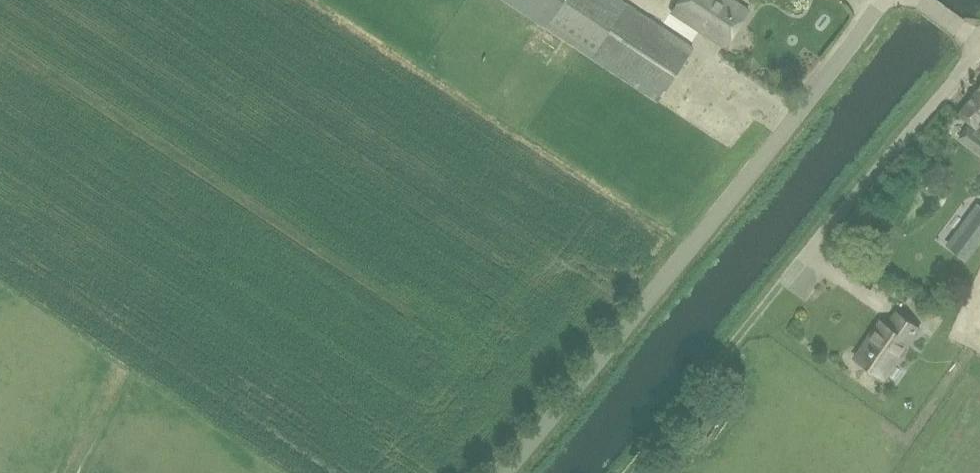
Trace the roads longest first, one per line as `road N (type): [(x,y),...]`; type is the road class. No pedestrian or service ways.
road 1 (unclassified): [(502,472),(677,267),(883,0)]
road 2 (track): [(624,472),(979,45)]

